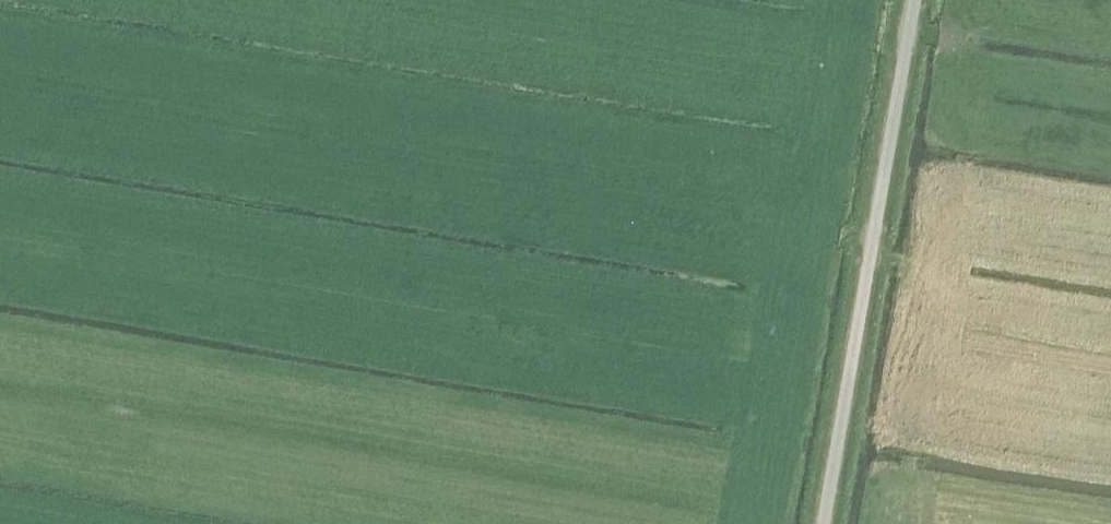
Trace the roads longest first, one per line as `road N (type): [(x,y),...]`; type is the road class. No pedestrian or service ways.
road 1 (unclassified): [(821,523),(914,0)]

